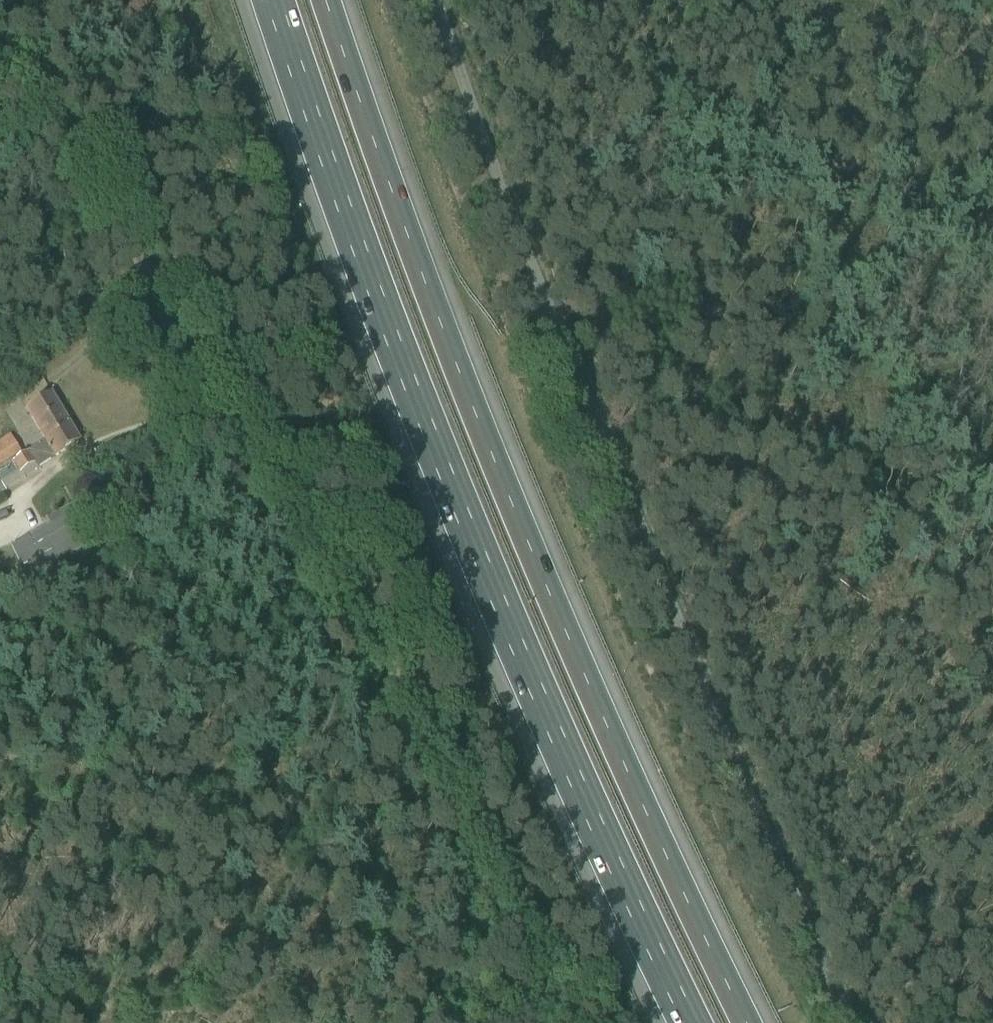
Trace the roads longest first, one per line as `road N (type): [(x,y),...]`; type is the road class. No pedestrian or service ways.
road 1 (track): [(601,1022),(355,609),(215,412),(0,23)]
road 2 (motorway): [(747,1022),(622,763),(509,494),(326,0)]
road 3 (motorway): [(274,0),(408,378),(502,613),(692,1022)]

